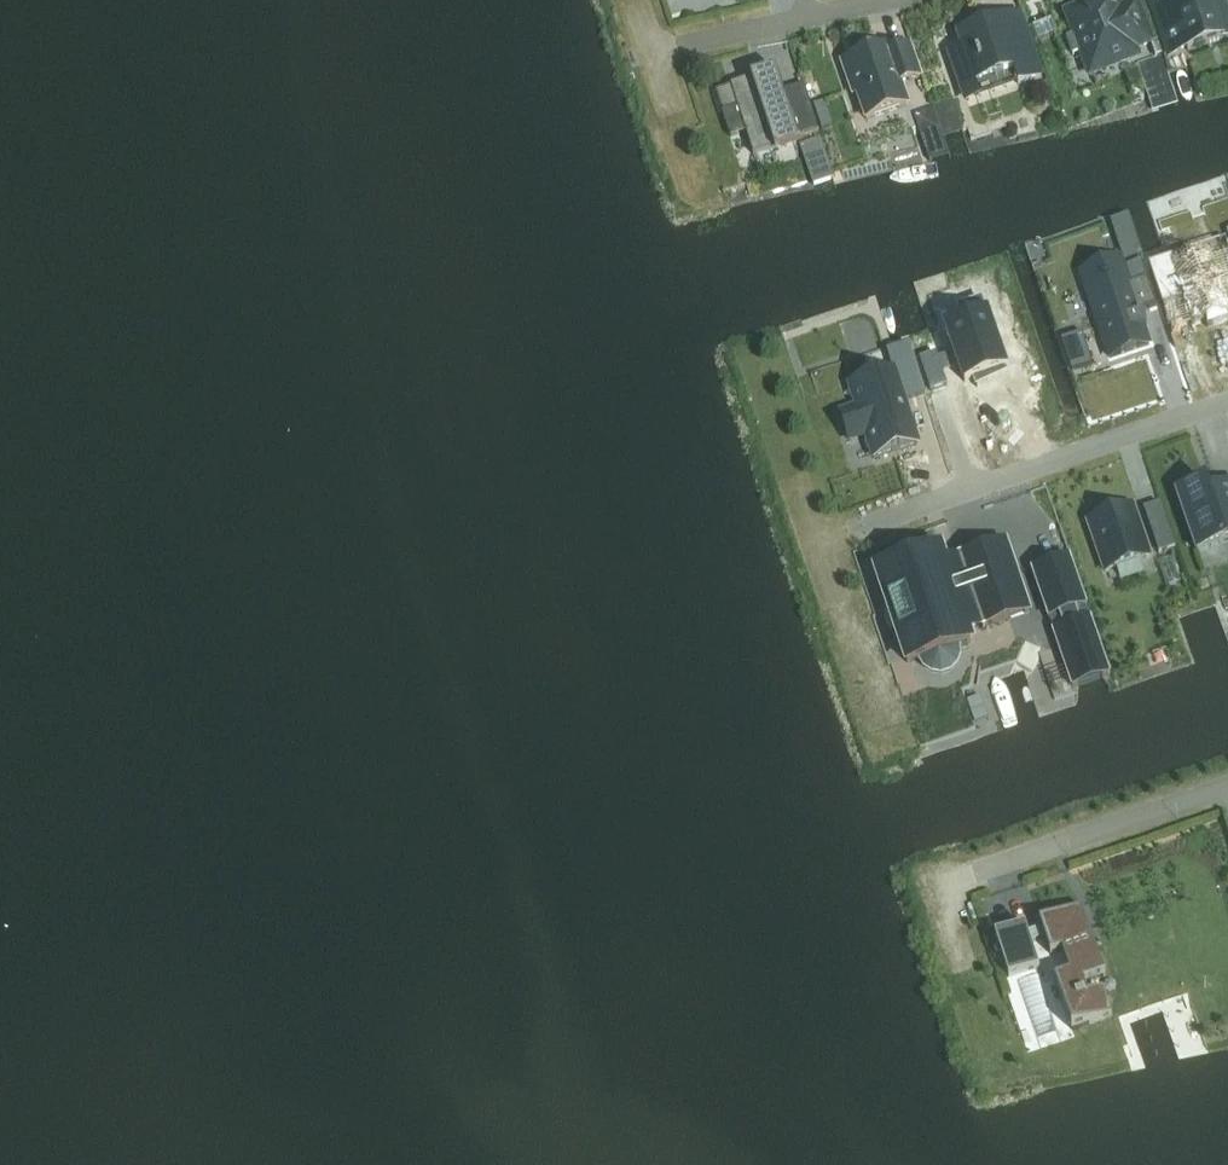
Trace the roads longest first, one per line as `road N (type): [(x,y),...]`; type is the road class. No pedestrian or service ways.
road 1 (residential): [(1227,399),(854,526)]
road 2 (residential): [(1227,789),(975,878)]
road 3 (residential): [(885,0),(683,46)]

